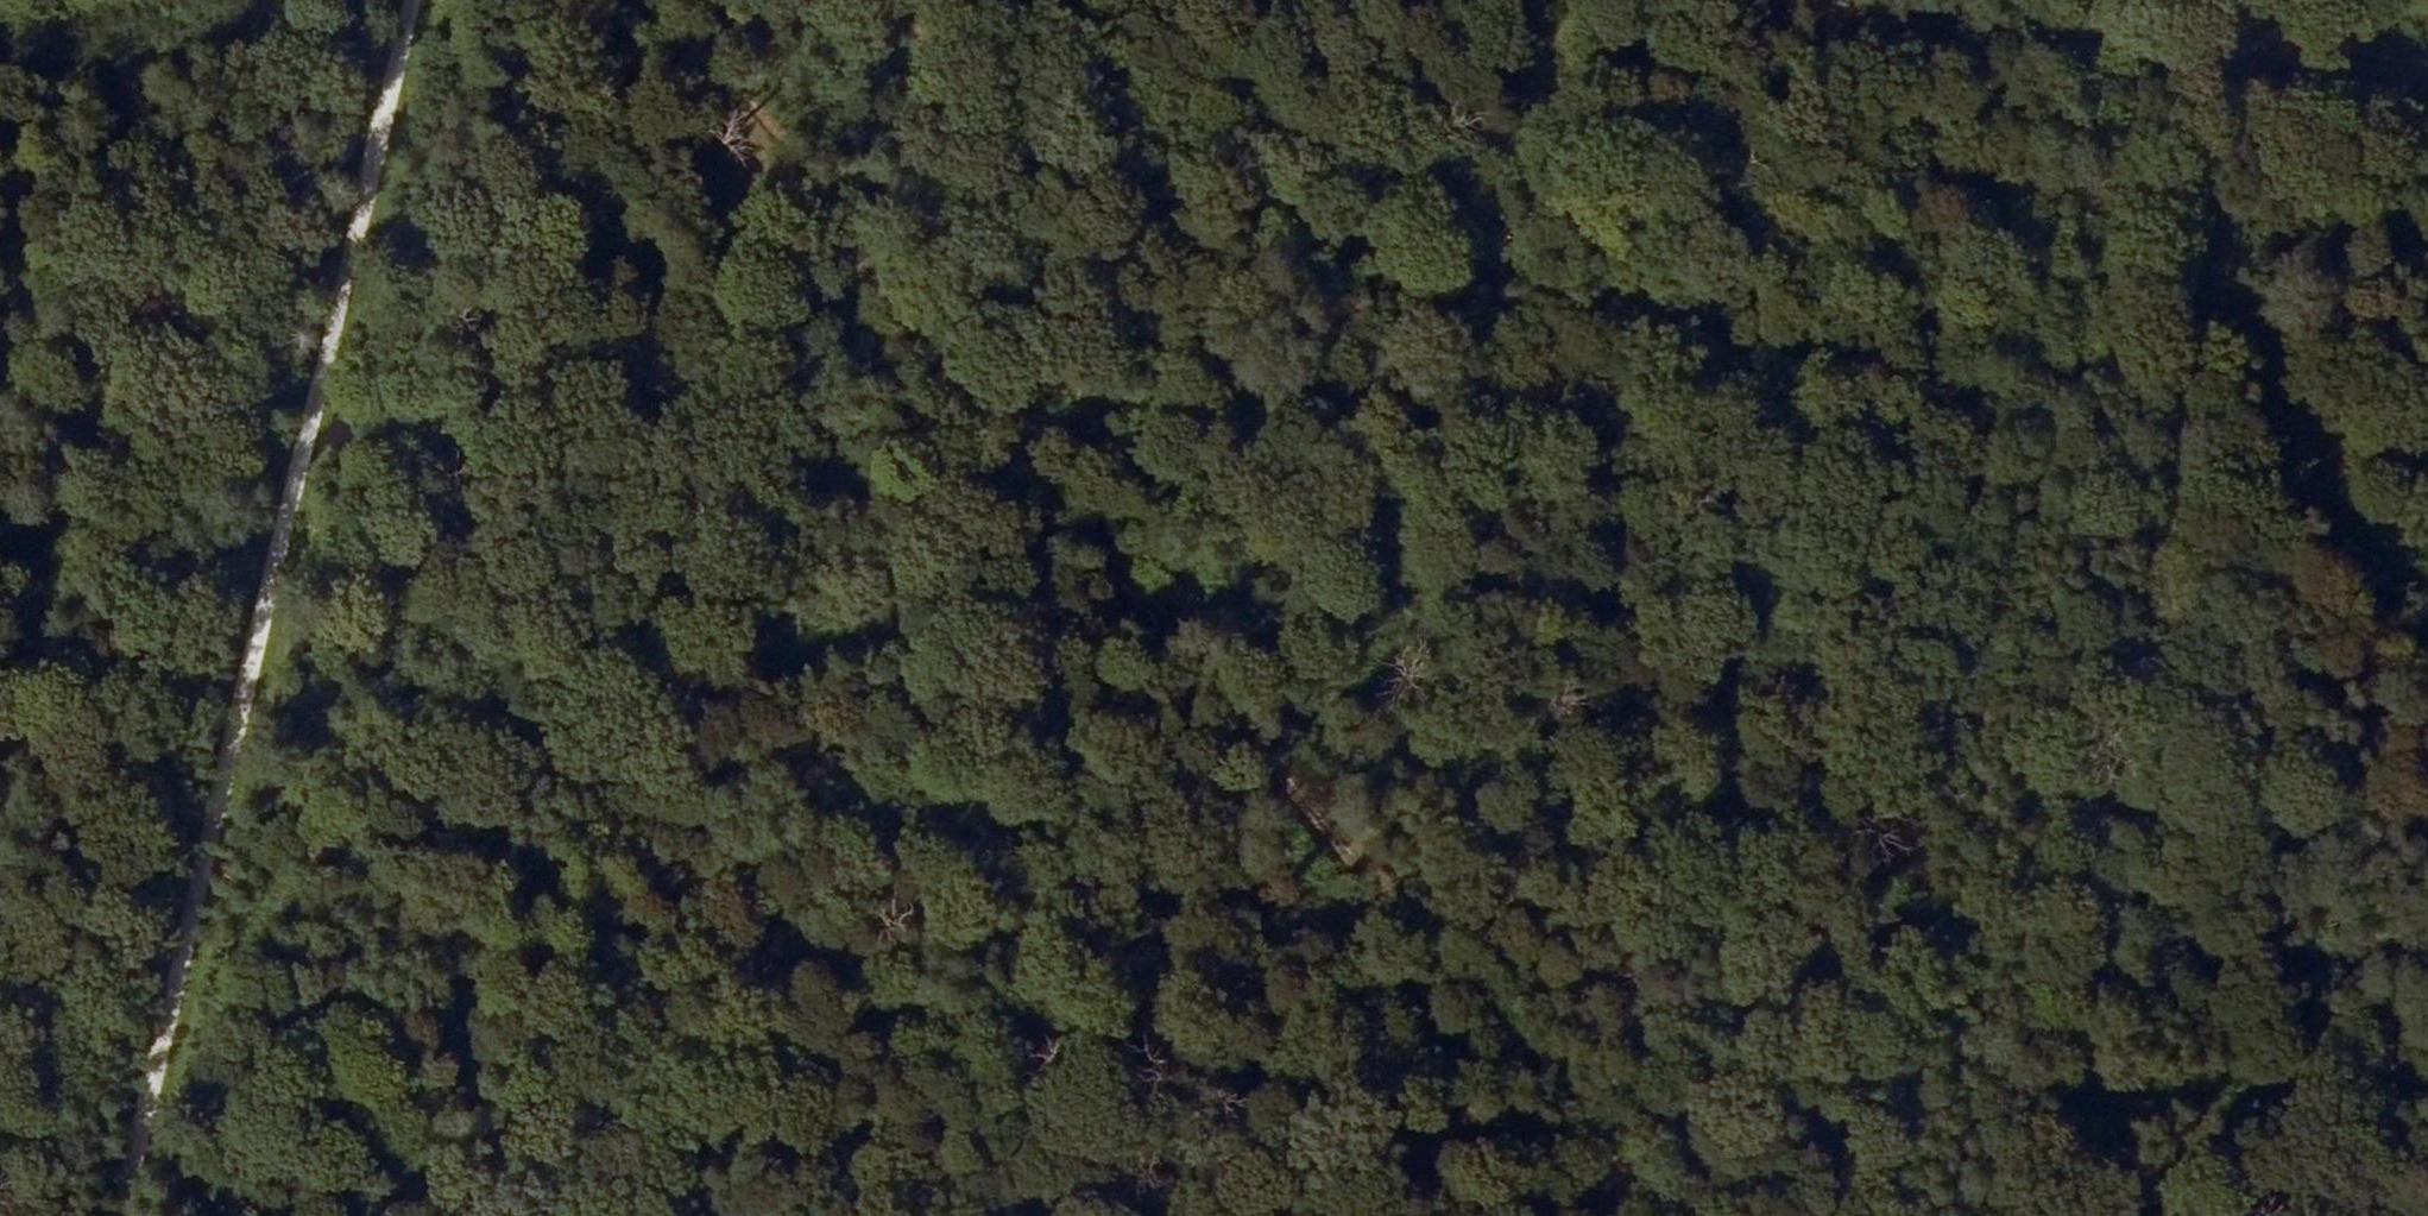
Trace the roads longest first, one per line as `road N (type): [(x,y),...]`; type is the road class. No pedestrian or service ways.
road 1 (track): [(130,1215),(420,0)]
road 2 (track): [(2053,1215),(2241,0)]

